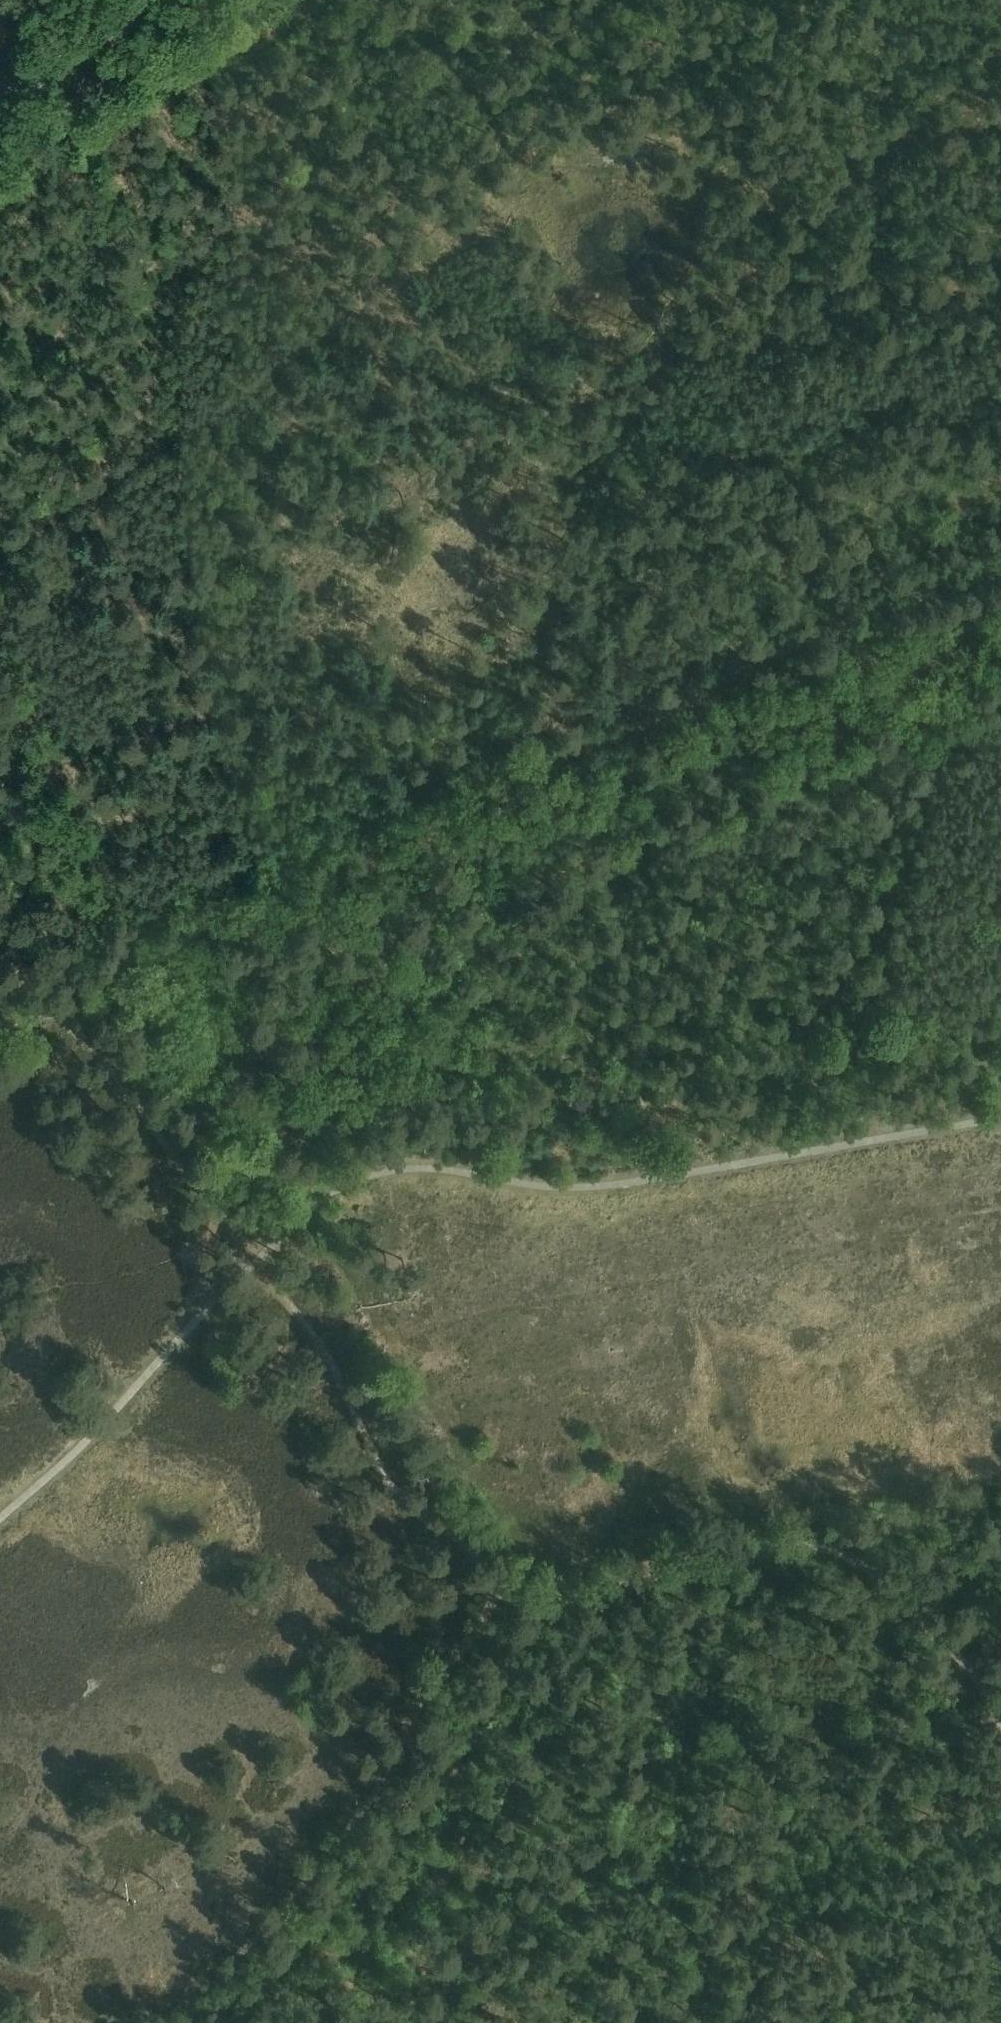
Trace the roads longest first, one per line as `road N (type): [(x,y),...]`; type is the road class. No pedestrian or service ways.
road 1 (track): [(499,1587),(412,1520),(329,1353),(260,1255),(62,1015),(0,1035)]
road 2 (track): [(1000,1725),(966,1663),(865,1563),(835,1549),(777,1547),(613,1586),(499,1587)]
road 3 (track): [(499,1587),(444,1667),(375,1795),(279,1919),(167,2022)]
road 4 (tertiary): [(0,110),(161,0)]

